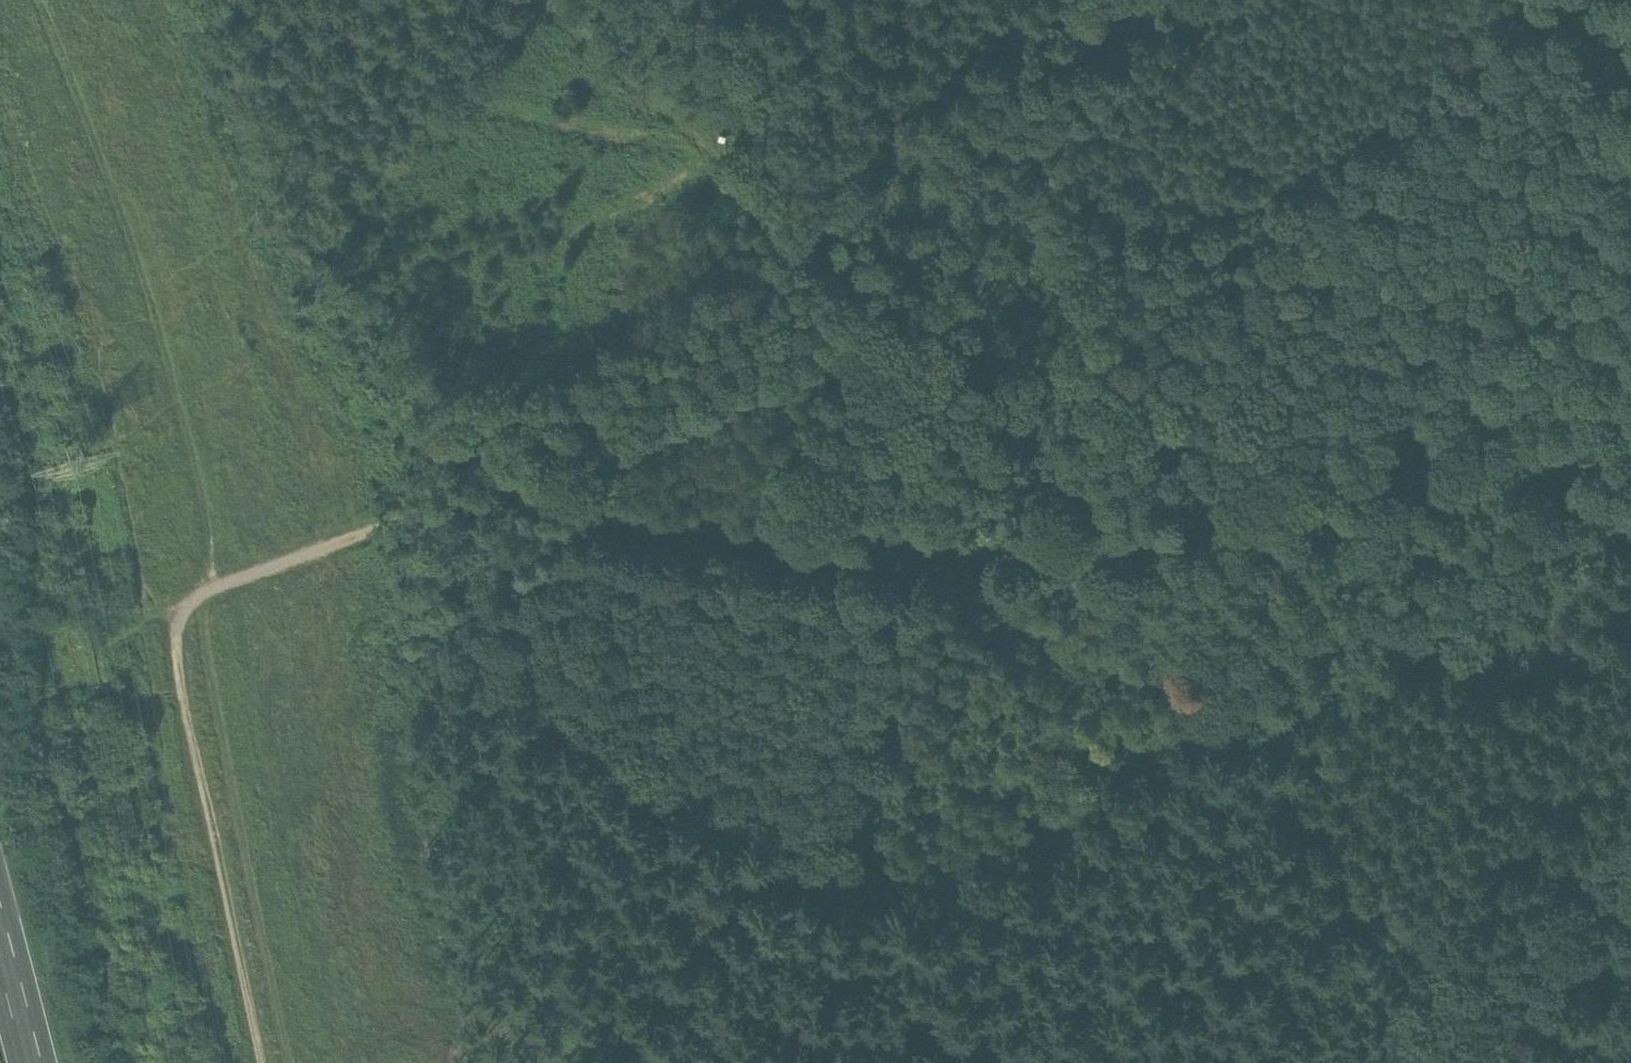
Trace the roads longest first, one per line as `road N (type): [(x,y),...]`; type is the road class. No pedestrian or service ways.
road 1 (track): [(1514,412),(1275,507),(1008,568),(921,574),(805,562),(551,497),(500,495),(439,510),(214,598),(183,617),(174,653),(260,1062)]
road 2 (track): [(1630,505),(1530,447),(1514,412),(1630,338)]
road 3 (track): [(1630,940),(1496,1062)]

